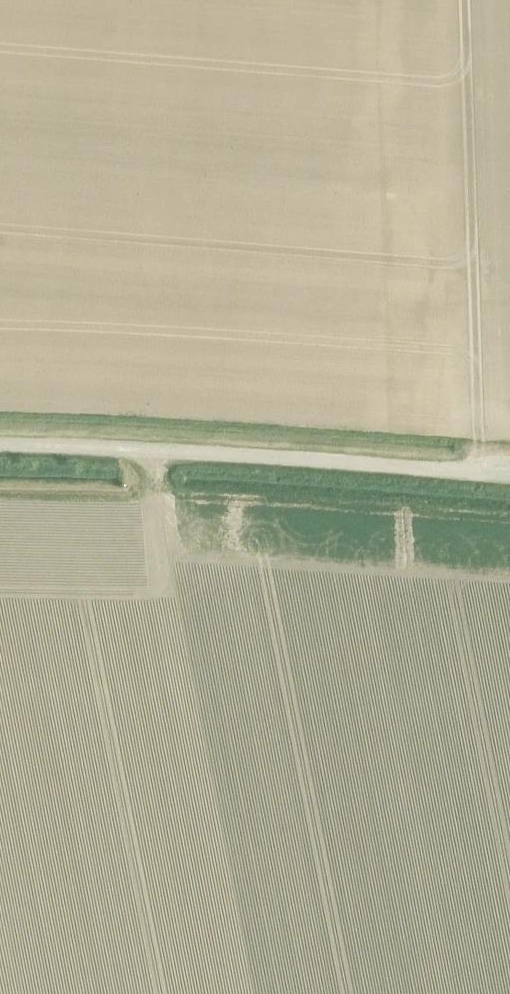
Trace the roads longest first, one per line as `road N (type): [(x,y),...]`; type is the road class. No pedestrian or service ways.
road 1 (unclassified): [(509,480),(0,446)]

